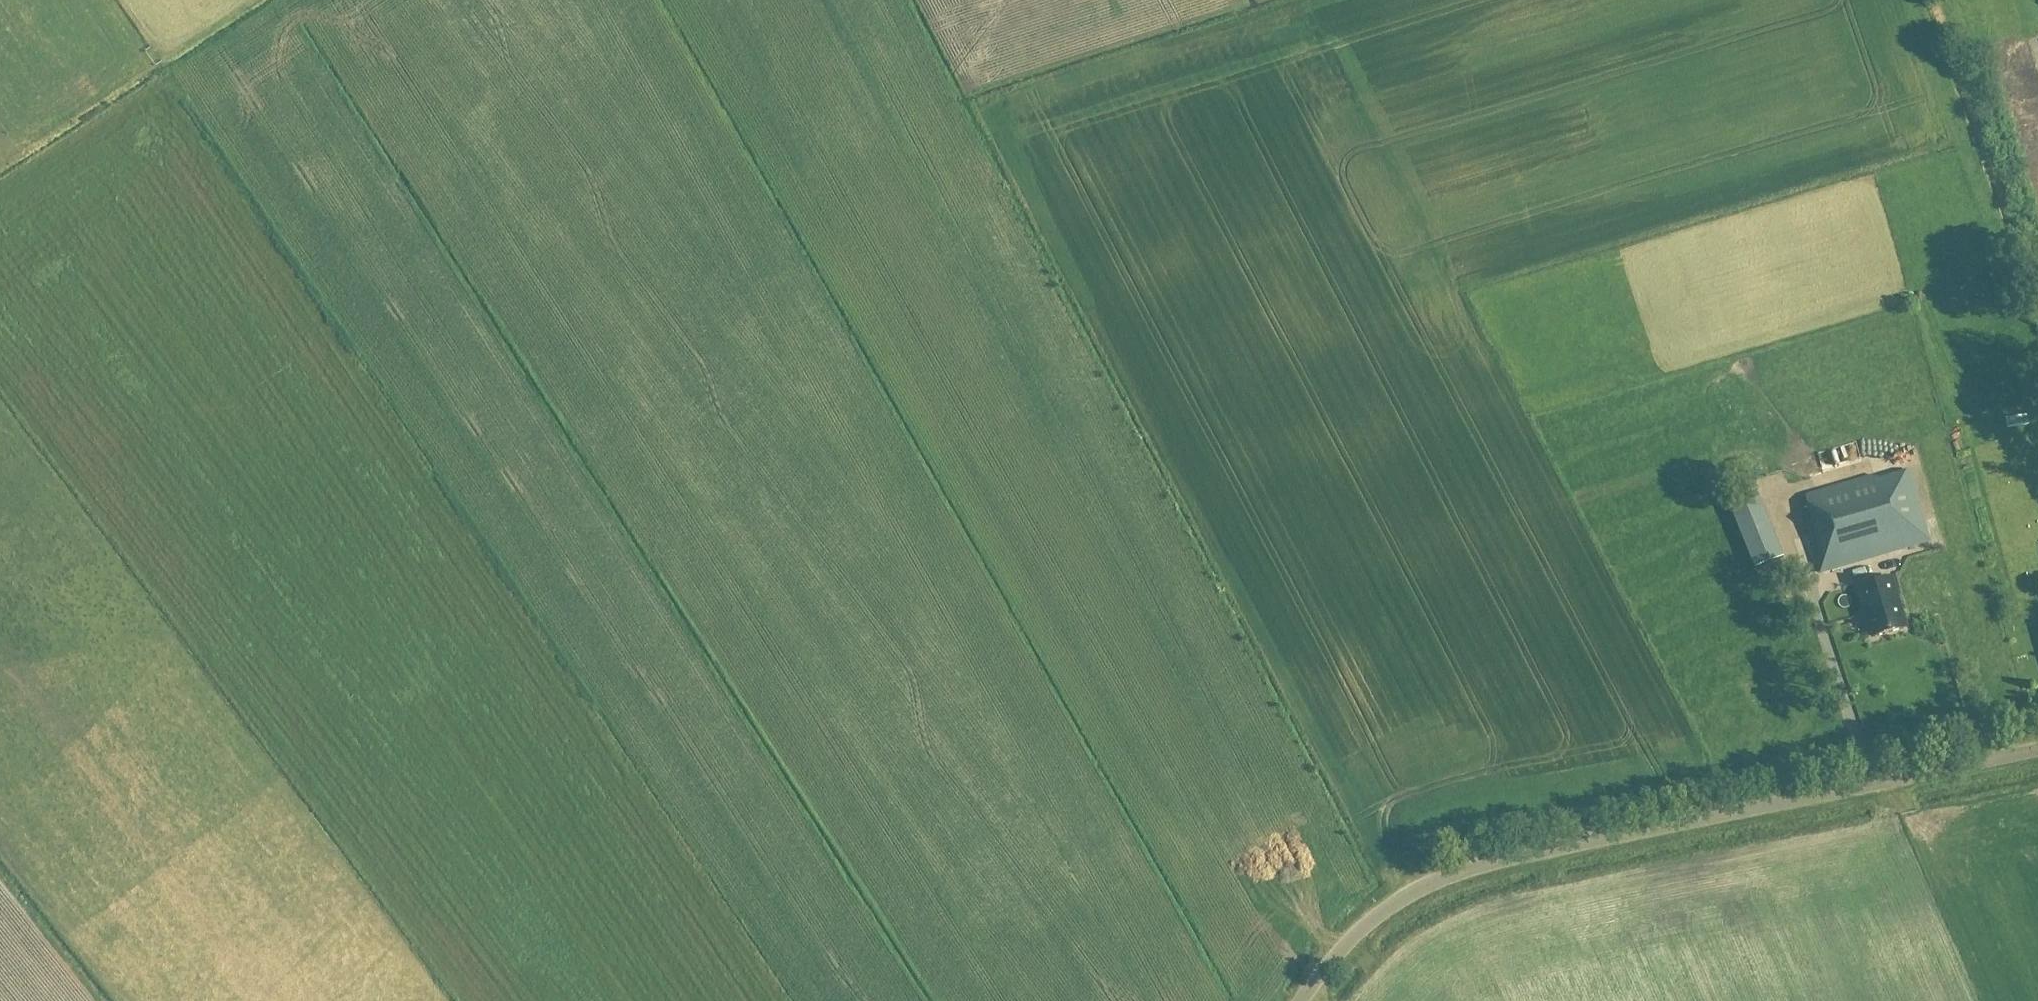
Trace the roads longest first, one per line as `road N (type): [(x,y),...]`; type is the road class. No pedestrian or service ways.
road 1 (unclassified): [(1301,1000),(1370,924),(1478,868),(2037,752)]

